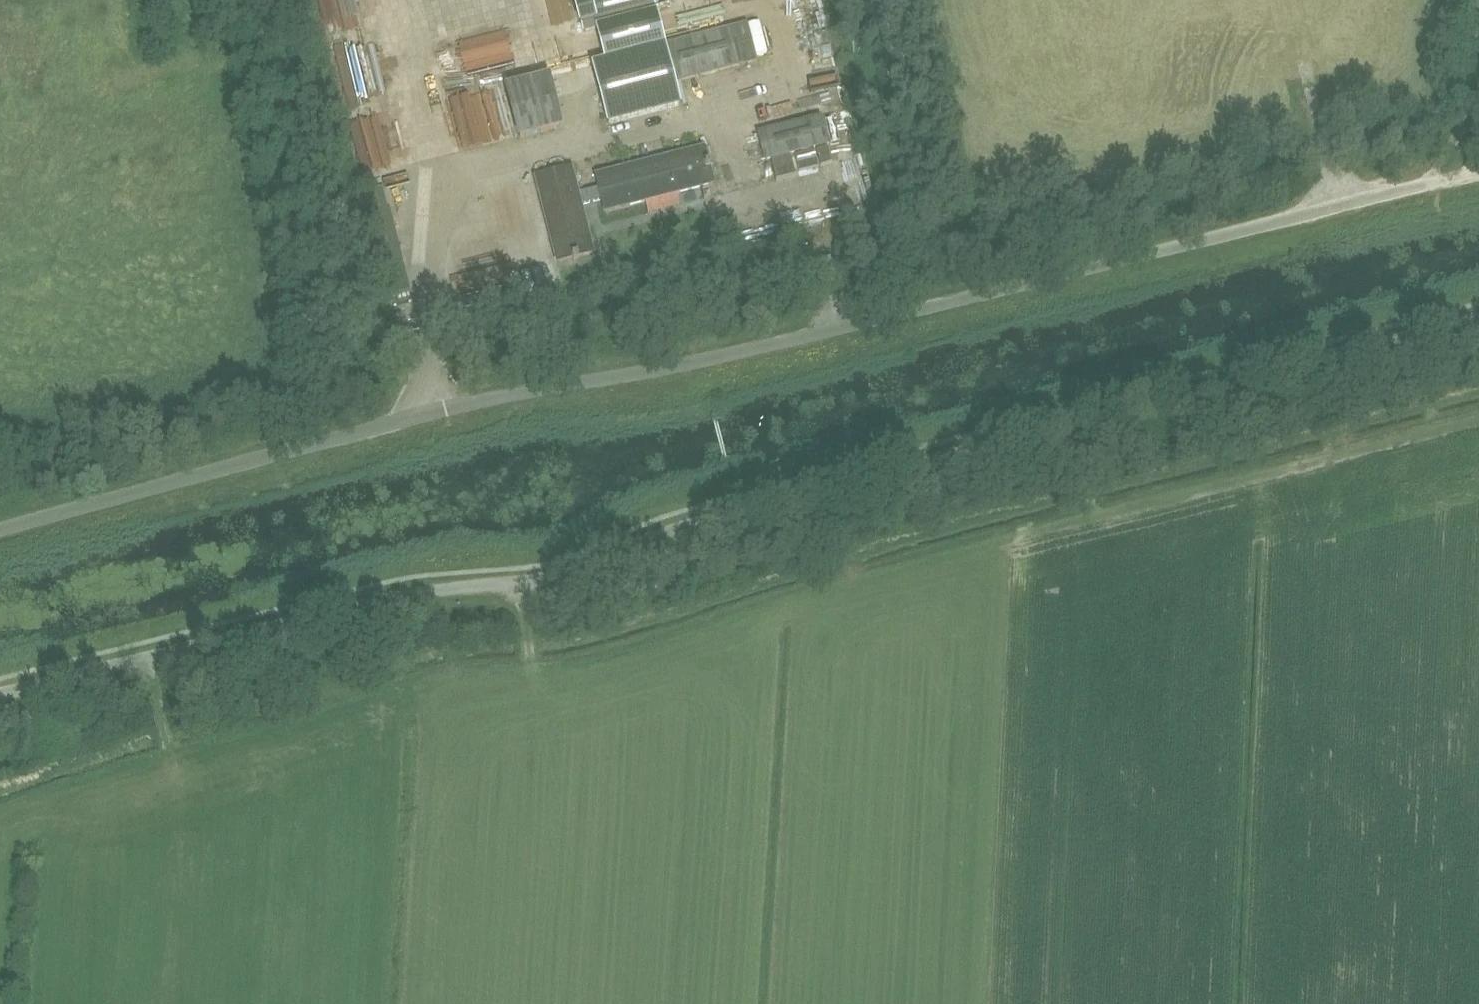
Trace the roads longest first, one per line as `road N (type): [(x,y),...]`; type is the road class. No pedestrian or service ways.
road 1 (unclassified): [(0,699),(352,605),(561,573),(649,536),(1478,325)]
road 2 (unclassified): [(1447,179),(668,370),(481,401),(0,528)]

